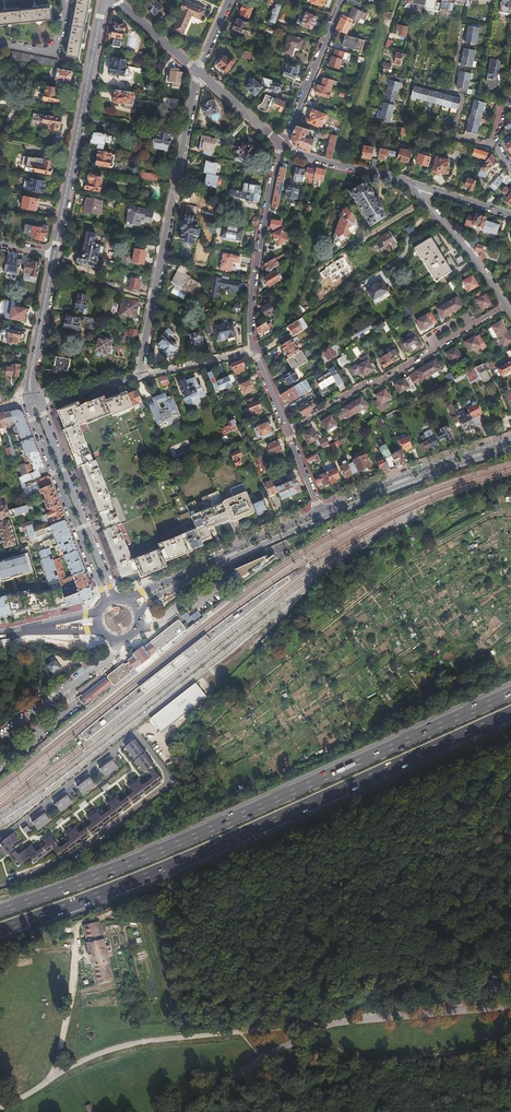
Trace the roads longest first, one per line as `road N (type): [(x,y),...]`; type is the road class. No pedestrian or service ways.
road 1 (motorway): [(0,931),(510,714)]
road 2 (motorway): [(510,694),(247,814),(0,910)]
road 3 (track): [(52,1077),(76,930),(89,920),(220,926),(354,920),(411,930)]
road 4 (track): [(107,916),(510,742)]
road 5 (track): [(201,730),(413,559),(510,513)]
road 6 (track): [(0,1106),(135,1043),(331,1024)]
road 7 (residential): [(198,74),(137,376)]
road 8 (track): [(510,780),(448,889),(374,984),(331,1024)]
road 9 (track): [(510,1049),(261,1072),(253,1064)]
road 10 (tertiary): [(54,254),(103,0)]
road 11 (residential): [(506,307),(287,430)]
road 12 (tertiary): [(33,399),(33,419),(105,602)]
road 13 (tertiary): [(115,598),(33,399)]
road 14 (primary): [(321,511),(126,599)]
road 15 (primary): [(138,611),(324,517)]
road 16 (residential): [(281,146),(251,286),(255,349)]
road 17 (primary): [(510,442),(321,511)]
road 18 (primary): [(324,517),(510,450)]
road 19 (unclassified): [(187,1111),(233,1077),(331,1024)]
road 20 (residential): [(281,146),(343,0)]
road 21 (unclassified): [(354,1021),(510,1005)]
road 22 (residential): [(453,136),(400,122),(411,83),(463,100)]
road 23 (residential): [(506,307),(420,187)]
road 24 (tertiary): [(33,399),(54,254)]
road 25 (residential): [(420,187),(281,146)]
road 26 (residential): [(137,376),(255,349)]

